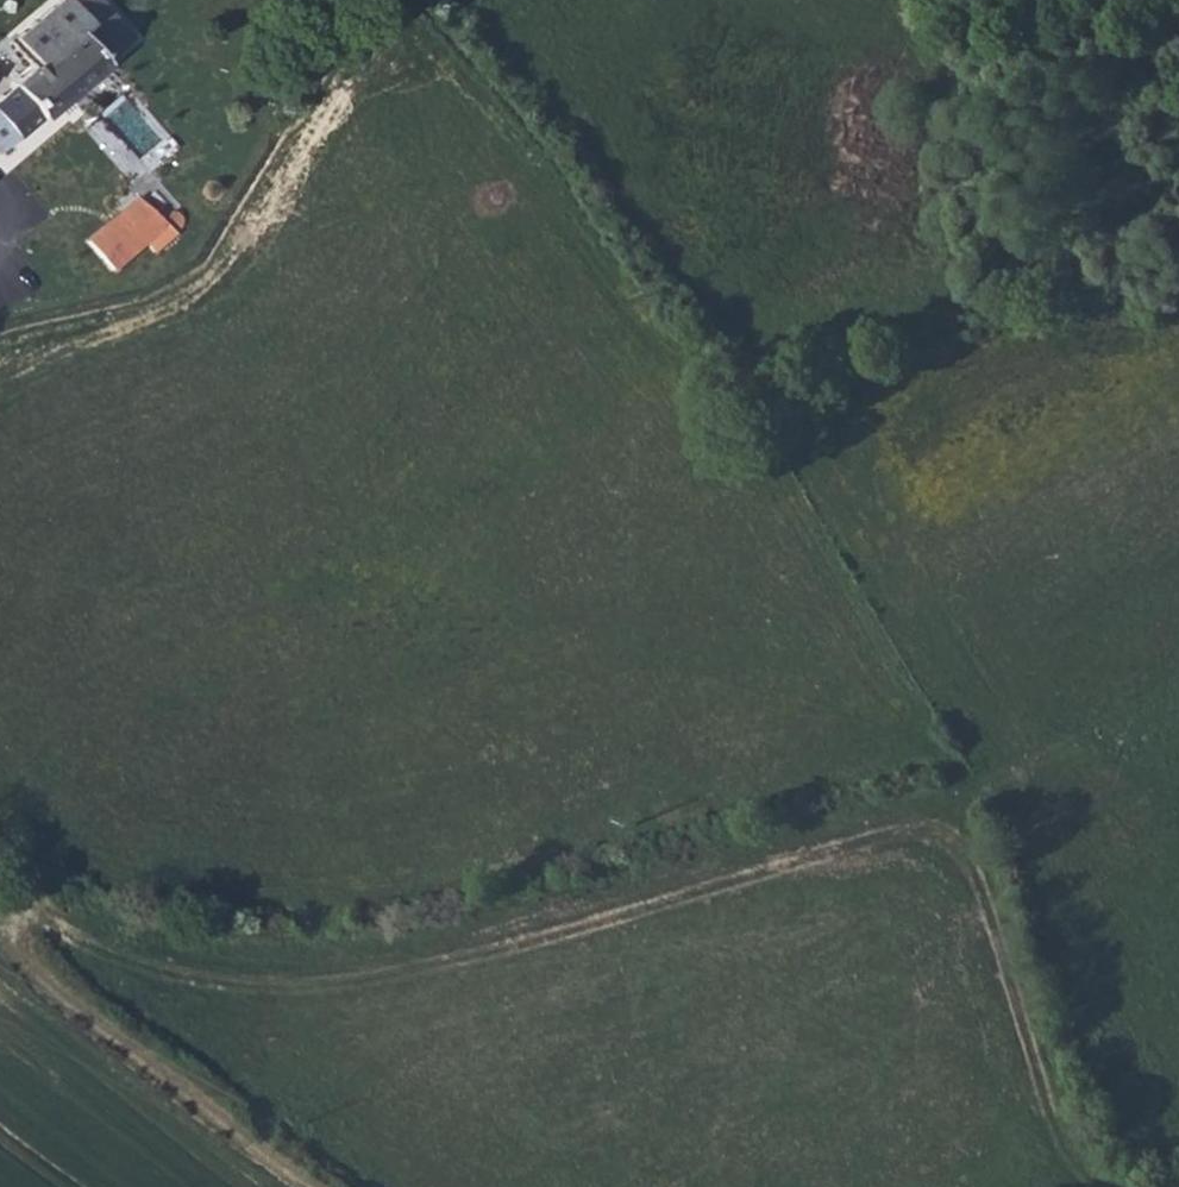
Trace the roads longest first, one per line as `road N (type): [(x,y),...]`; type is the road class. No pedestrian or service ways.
road 1 (track): [(0,877),(31,901),(34,974),(295,1186)]
road 2 (unclassified): [(0,235),(90,179),(305,20),(307,0)]

